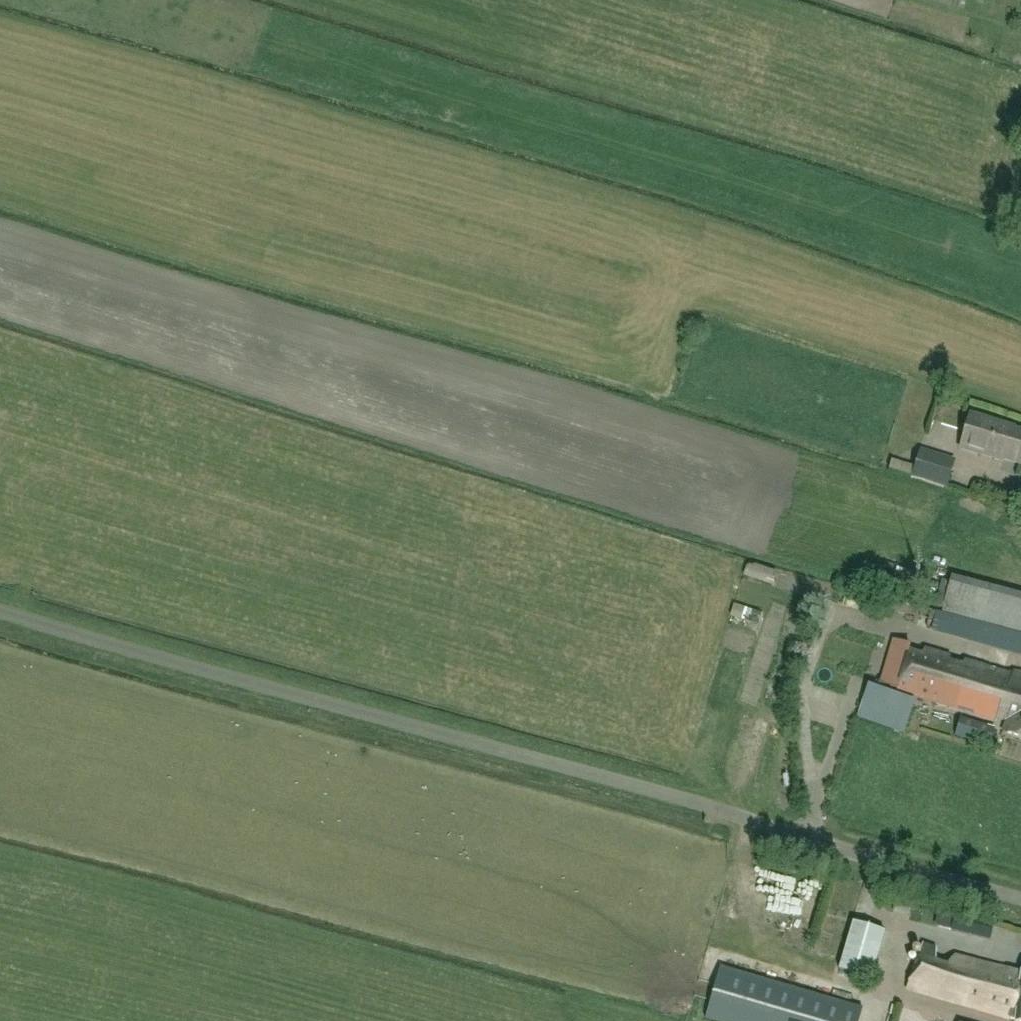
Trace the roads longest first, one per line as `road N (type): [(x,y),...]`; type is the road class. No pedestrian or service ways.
road 1 (unclassified): [(1020,899),(0,612)]

